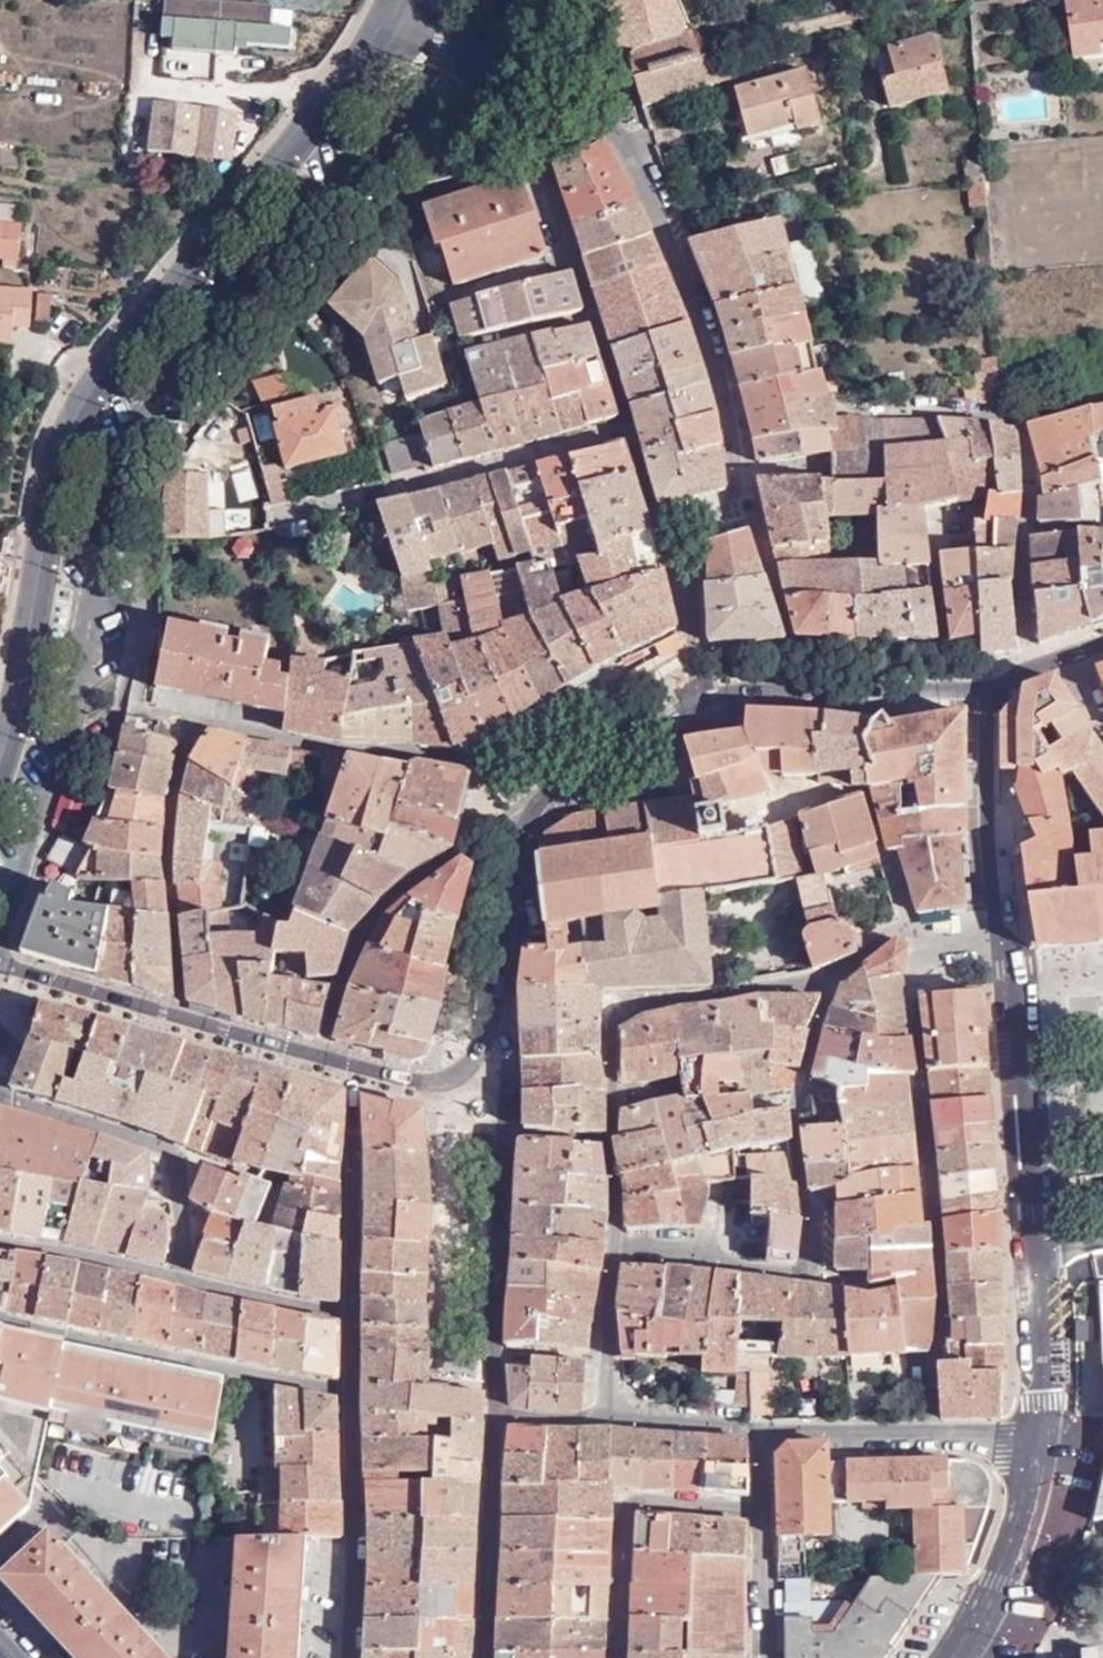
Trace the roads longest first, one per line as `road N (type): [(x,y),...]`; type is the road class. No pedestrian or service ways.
road 1 (secondary): [(385,13),(346,76),(69,431),(0,741)]
road 2 (residential): [(988,916),(900,928),(824,992),(752,992),(612,1018),(618,1238),(599,1426)]
road 3 (residential): [(345,1657),(356,1070)]
road 4 (residential): [(988,916),(989,939),(1013,974),(1022,1251),(1045,1403),(1037,1443)]
road 5 (residential): [(534,127),(604,126),(628,144),(752,479)]
road 6 (residential): [(534,127),(655,511)]
road 7 (residential): [(1032,664),(1020,414),(895,413)]
road 8 (residential): [(492,1423),(500,1098),(471,1061)]
road 9 (residential): [(542,789),(188,708)]
road 10 (residential): [(525,817),(459,847),(371,918),(321,1059)]
road 11 (residential): [(188,708),(171,793),(179,1024)]
road 12 (residential): [(765,1510),(624,1509),(617,1657)]
road 13 (residential): [(1037,1443),(951,1431),(766,1437)]
road 14 (residential): [(525,817),(471,1061)]
road 15 (residential): [(752,479),(676,571),(722,688)]
road 16 (residential): [(985,680),(988,916)]
road 17 (residential): [(947,1657),(998,1583),(1037,1443)]
road 18 (residential): [(481,1657),(492,1423)]
road 19 (residential): [(949,680),(722,688)]
road 20 (residential): [(722,688),(653,708),(542,789)]
road 21 (residential): [(165,1150),(0,1098)]
road 22 (residential): [(599,1426),(766,1437)]
road 23 (residential): [(179,1024),(29,971)]
road 24 (residential): [(949,680),(932,522)]
road 25 (residential): [(765,1510),(766,1657)]
road 26 (residential): [(321,1059),(179,1024)]
road 27 (residential): [(385,13),(439,43),(516,56)]

